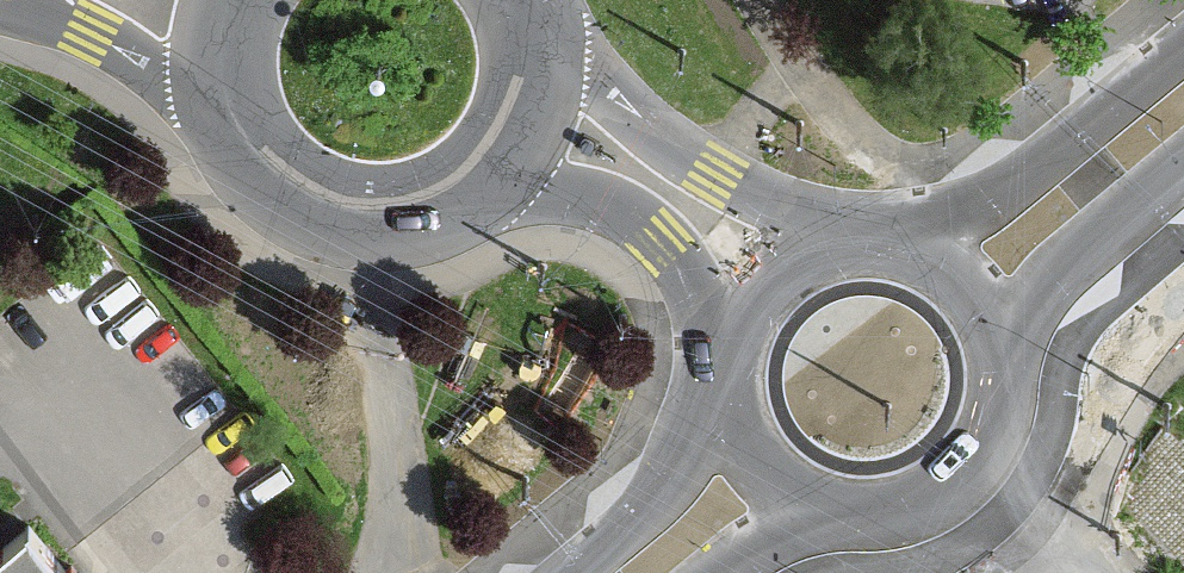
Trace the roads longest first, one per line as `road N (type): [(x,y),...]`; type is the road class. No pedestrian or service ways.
road 1 (secondary): [(853,248),(714,179),(651,135),(549,25)]
road 2 (secondary): [(207,117),(238,178),(262,203),(321,237),(354,245),(423,241),(455,229),(510,188)]
road 3 (primary): [(1183,44),(918,258)]
road 4 (primary): [(811,515),(870,526),(900,522),(953,495),(991,448),(1001,420),(1005,390),(994,332)]
road 5 (secondary): [(510,188),(574,196),(634,217),(689,272),(731,350)]
road 6 (primary): [(994,332),(1051,269),(1183,163)]
road 7 (residential): [(10,0),(91,33),(207,117)]
road 8 (primary): [(727,408),(646,512),(572,572)]
road 9 (secondary): [(510,188),(550,111),(549,25)]
road 10 (primary): [(853,248),(820,255),(763,291),(731,350)]
road 11 (primary): [(727,408),(755,473),(811,515)]

